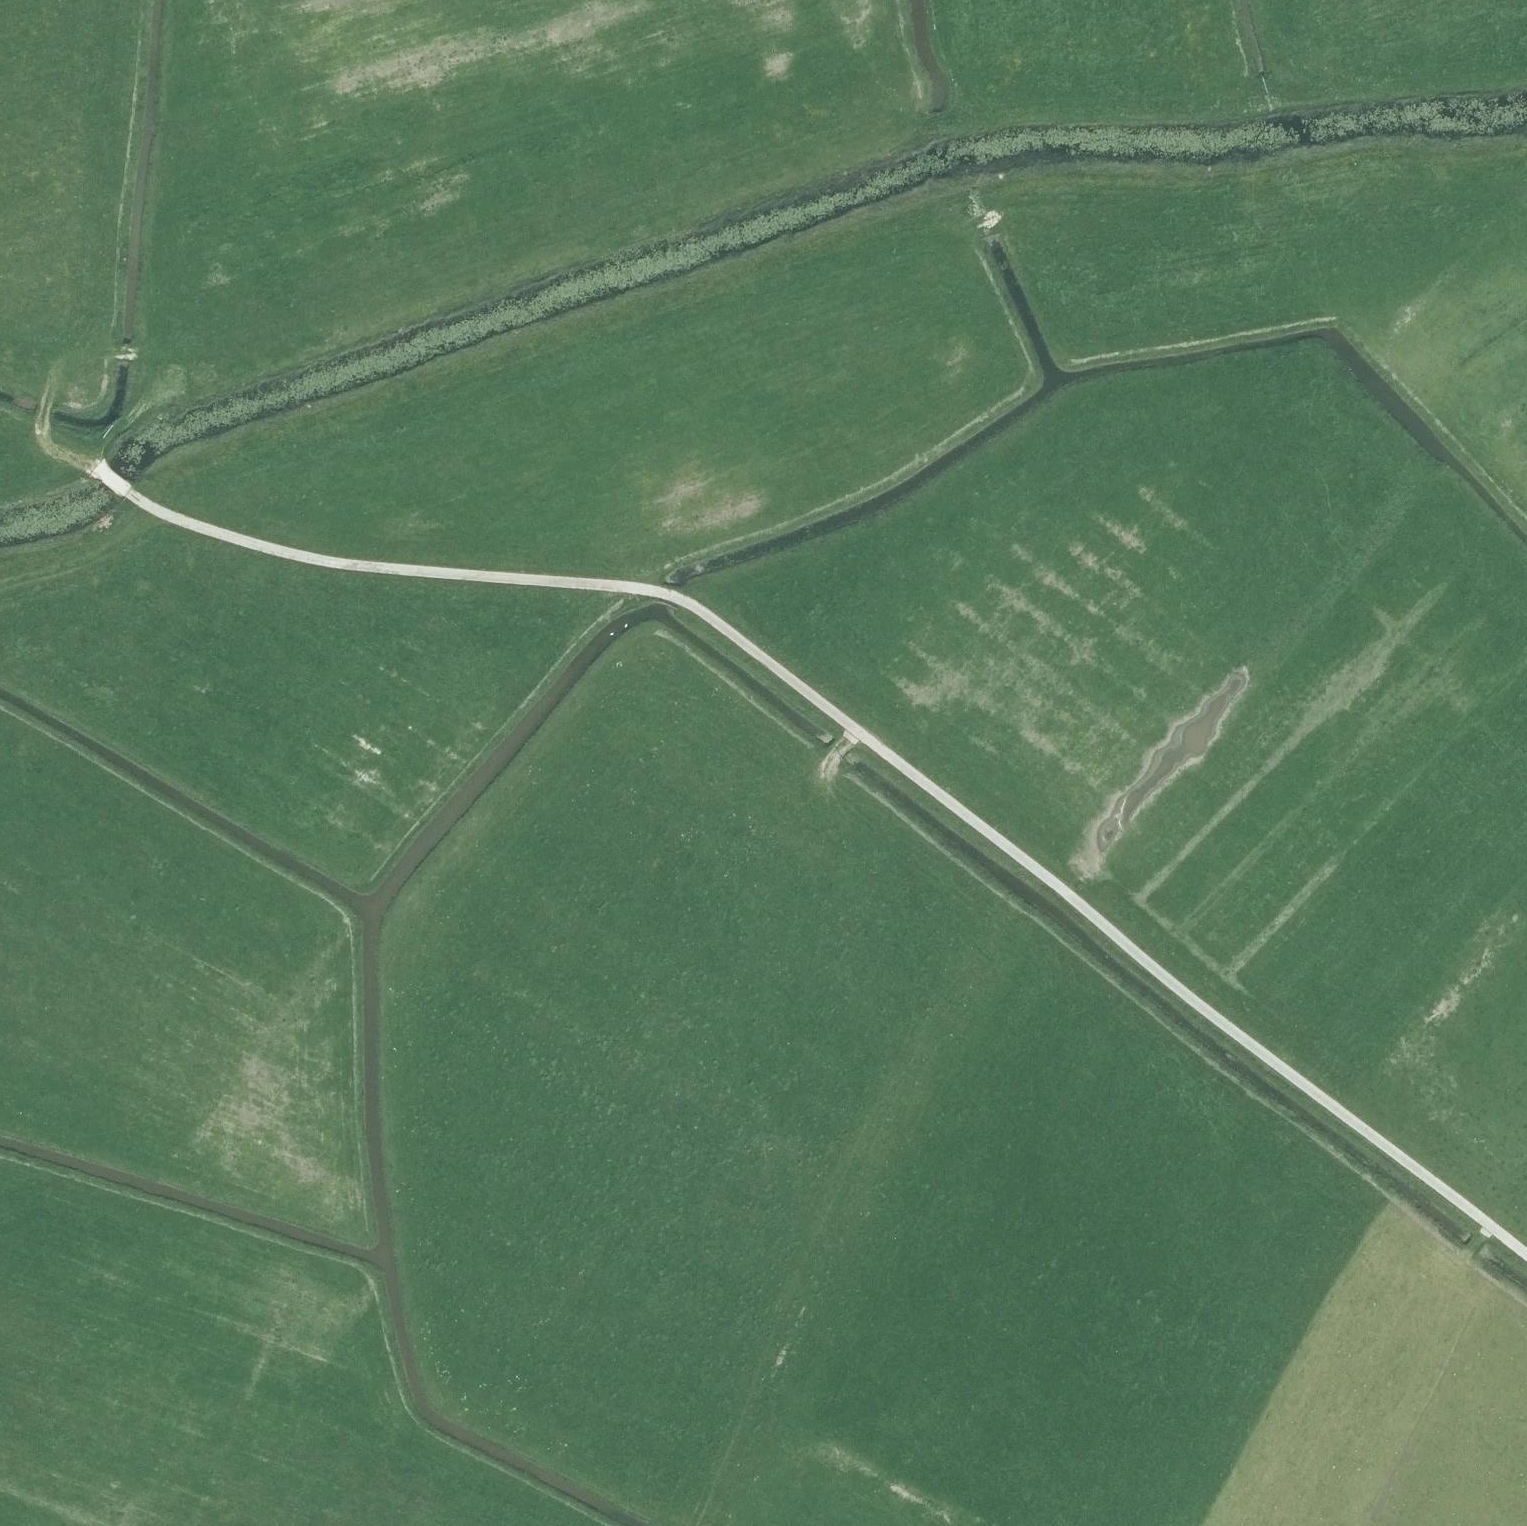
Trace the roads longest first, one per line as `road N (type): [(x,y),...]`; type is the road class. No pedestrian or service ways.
road 1 (track): [(62,371),(44,412),(50,450),(92,463),(183,522),(337,564),(634,587),(684,599),(1526,1257)]

